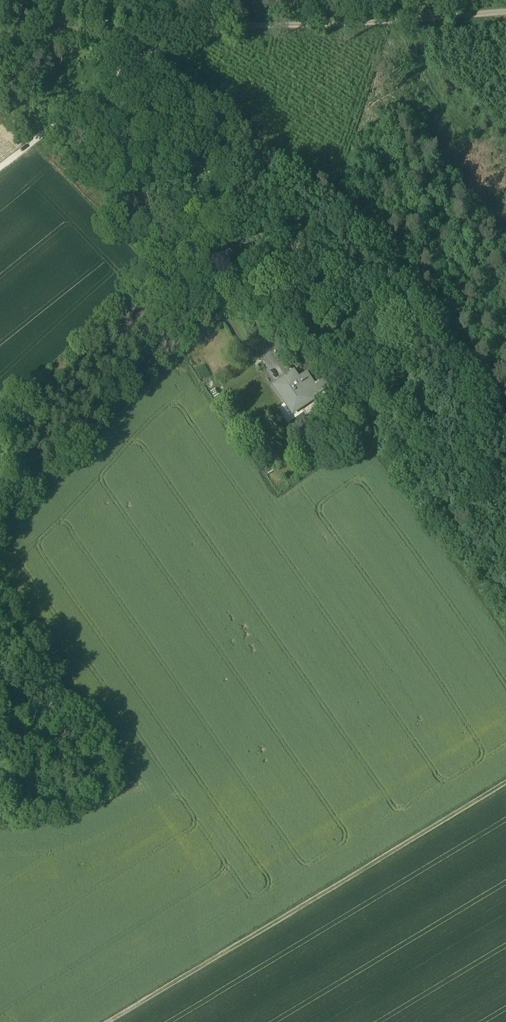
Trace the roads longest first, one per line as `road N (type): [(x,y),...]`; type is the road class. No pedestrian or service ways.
road 1 (track): [(505,783),(108,1021)]
road 2 (track): [(180,27),(505,14)]
road 3 (track): [(0,167),(180,27)]
road 4 (track): [(0,18),(180,27)]
road 5 (track): [(0,823),(96,809),(148,780)]

